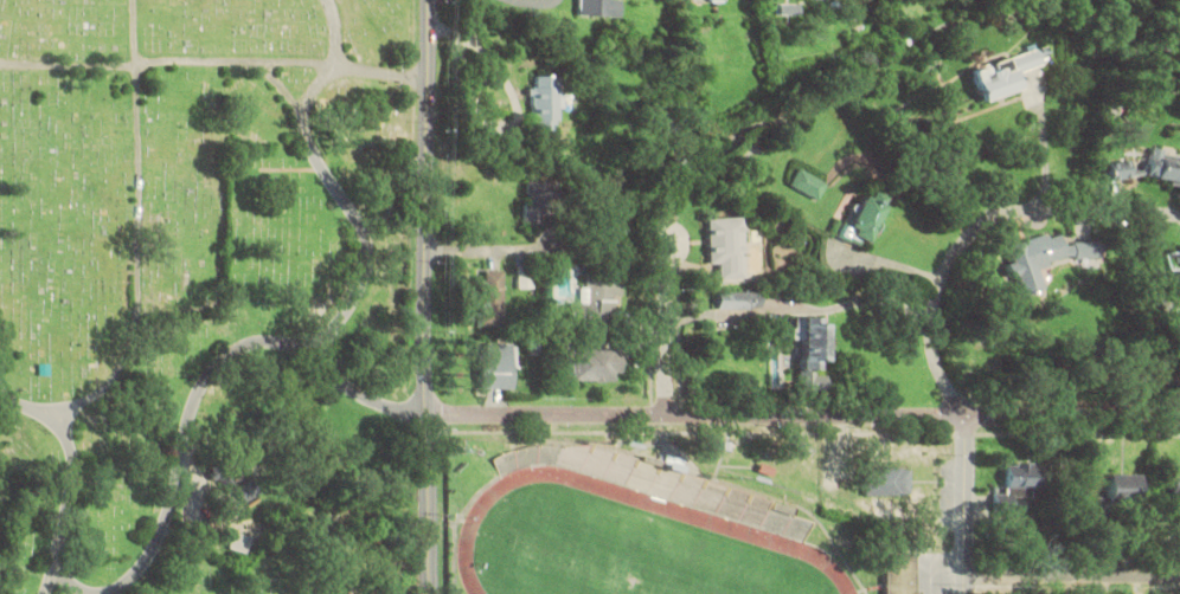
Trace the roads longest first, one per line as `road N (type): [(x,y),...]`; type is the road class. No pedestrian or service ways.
road 1 (tertiary): [(1179,419),(431,415)]
road 2 (tertiary): [(433,593),(429,0)]
road 3 (residential): [(962,419),(934,334),(938,285),(960,248),(1011,213),(1179,217)]
road 4 (residential): [(966,577),(1179,579)]
road 5 (residential): [(668,244),(666,420)]
road 6 (residential): [(965,593),(962,419)]

